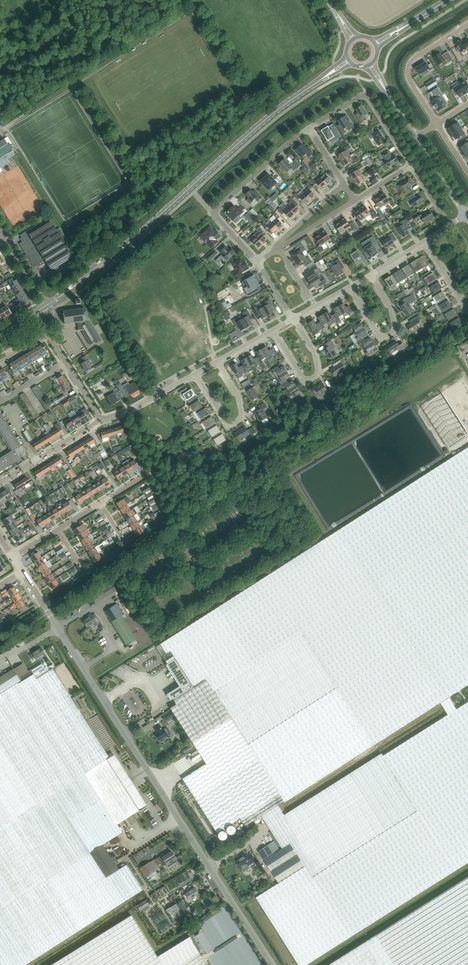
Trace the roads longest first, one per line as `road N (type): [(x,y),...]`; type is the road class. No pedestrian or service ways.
road 1 (unclassified): [(272,964),(22,571)]
road 2 (secondary): [(128,244),(301,93)]
road 3 (residential): [(258,262),(212,213),(309,128)]
road 4 (residential): [(58,529),(85,572),(127,547),(100,503)]
road 5 (residential): [(412,165),(366,95),(317,123)]
road 6 (residential): [(293,319),(319,374),(305,382),(272,330)]
road 7 (residential): [(217,362),(238,396),(241,418),(230,425),(196,373)]
road 8 (residential): [(437,124),(408,67),(467,24)]
road 9 (residential): [(350,287),(378,332),(390,333),(390,305),(370,275)]

